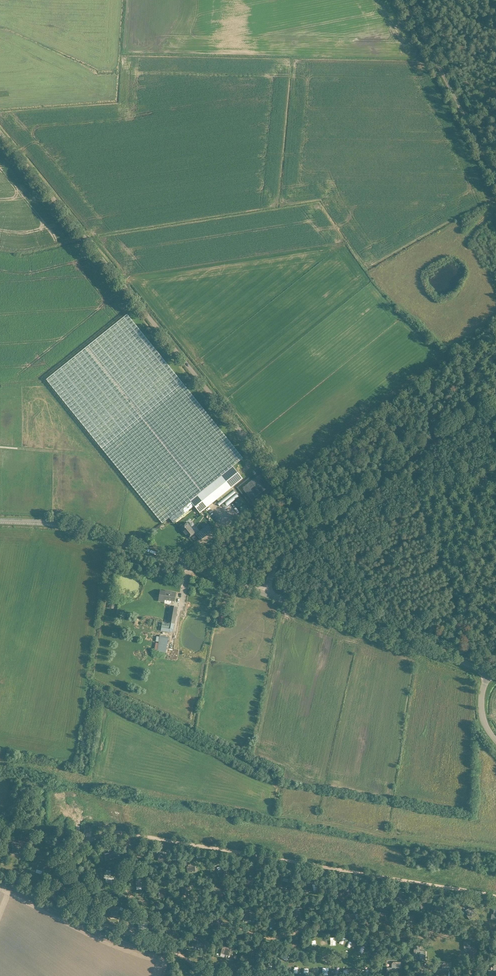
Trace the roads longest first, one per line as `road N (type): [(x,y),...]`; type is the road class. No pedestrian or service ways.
road 1 (unclassified): [(266,593),(279,559),(319,528),(0,132)]
road 2 (track): [(495,898),(102,831),(55,865),(39,893)]
road 3 (tertiary): [(266,593),(72,527),(0,521)]
road 4 (tertiary): [(488,672),(266,593)]
road 5 (track): [(240,853),(233,925),(271,939),(314,921),(338,870)]
road 6 (unclassified): [(495,177),(404,0)]
road 7 (track): [(126,835),(124,890),(162,910),(195,899),(208,848)]
road 8 (track): [(364,874),(369,931),(428,937),(447,887)]

